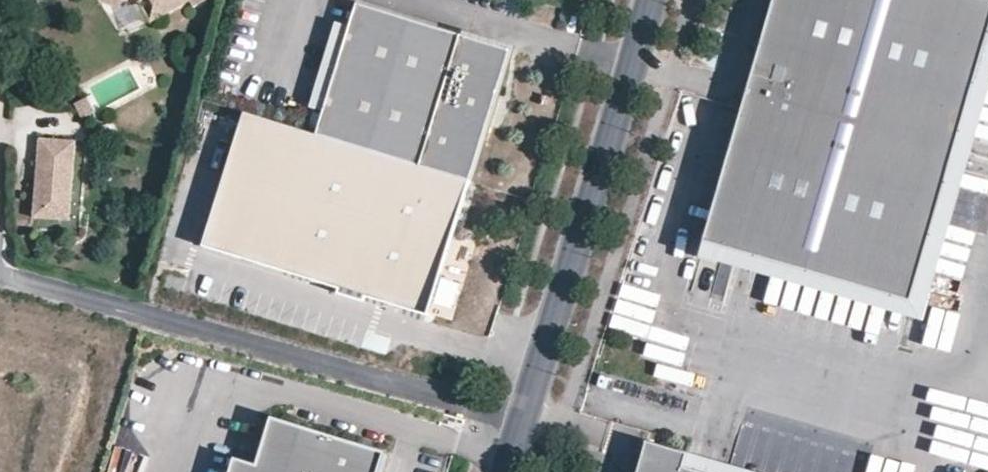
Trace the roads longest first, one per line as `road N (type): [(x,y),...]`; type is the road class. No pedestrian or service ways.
road 1 (residential): [(652,0),(508,471)]

